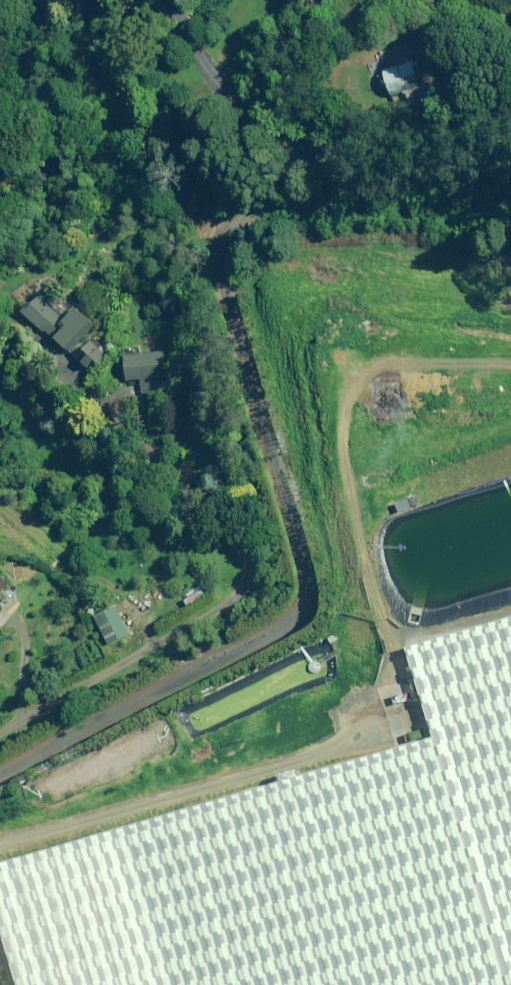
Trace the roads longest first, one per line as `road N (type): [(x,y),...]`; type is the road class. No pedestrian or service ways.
road 1 (track): [(0,725),(244,596),(251,563),(225,506),(45,360)]
road 2 (track): [(221,283),(240,150),(228,105),(178,23),(178,0)]

